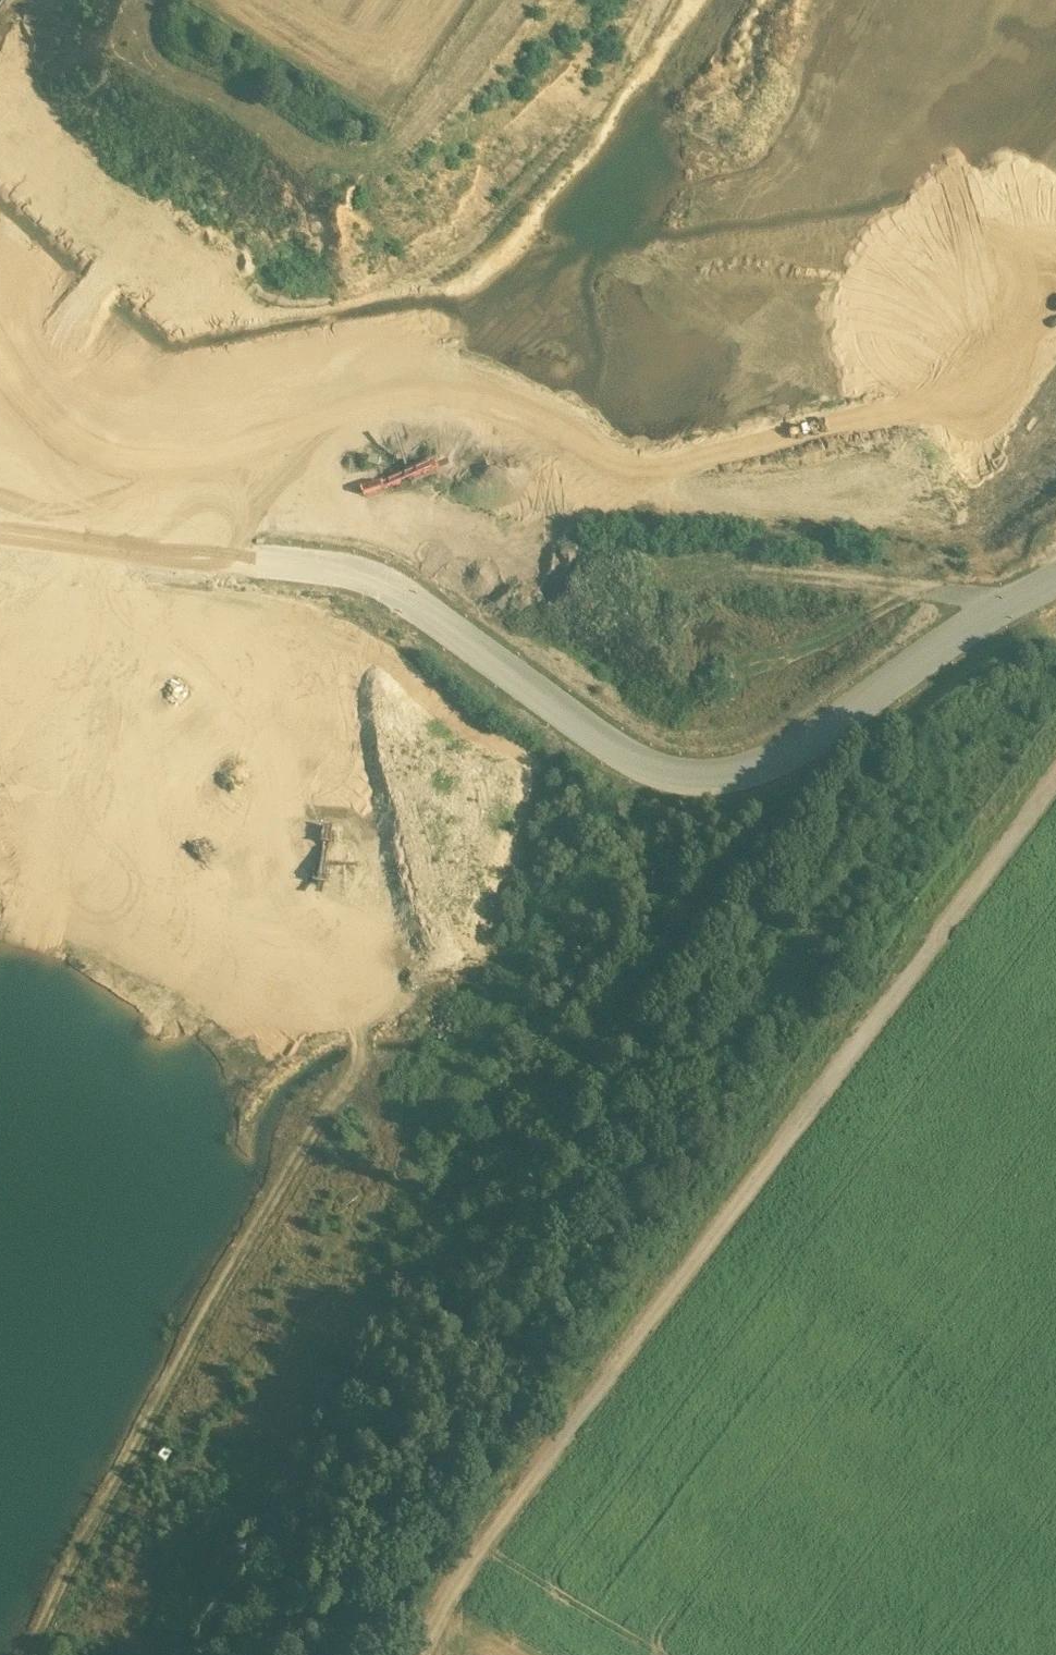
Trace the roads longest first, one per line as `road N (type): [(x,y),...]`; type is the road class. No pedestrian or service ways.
road 1 (track): [(1055,786),(466,1583),(432,1654)]
road 2 (track): [(25,1654),(242,1251),(352,1071)]

